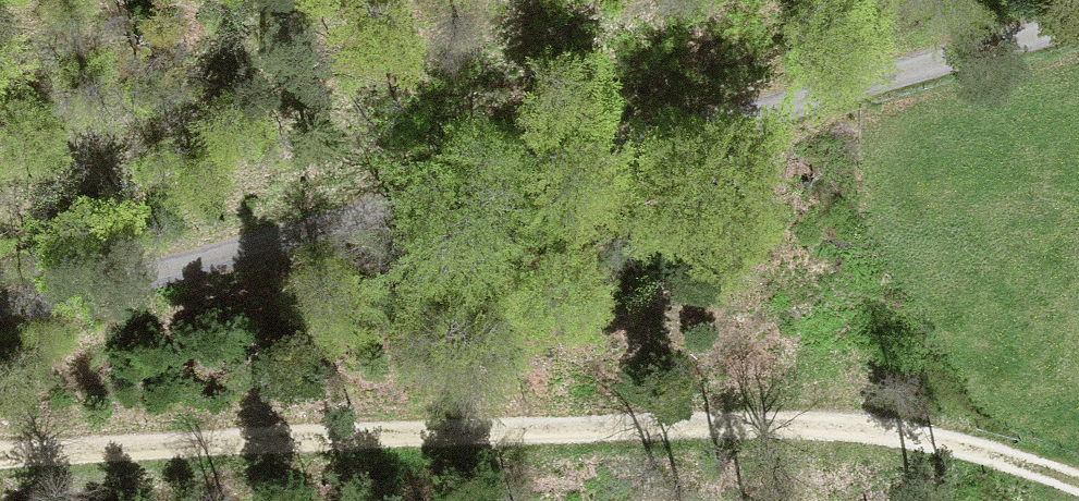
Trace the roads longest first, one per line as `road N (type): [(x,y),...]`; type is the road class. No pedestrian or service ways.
road 1 (unclassified): [(1078,19),(290,243),(0,308)]
road 2 (track): [(0,455),(791,420),(990,455),(1078,481)]

